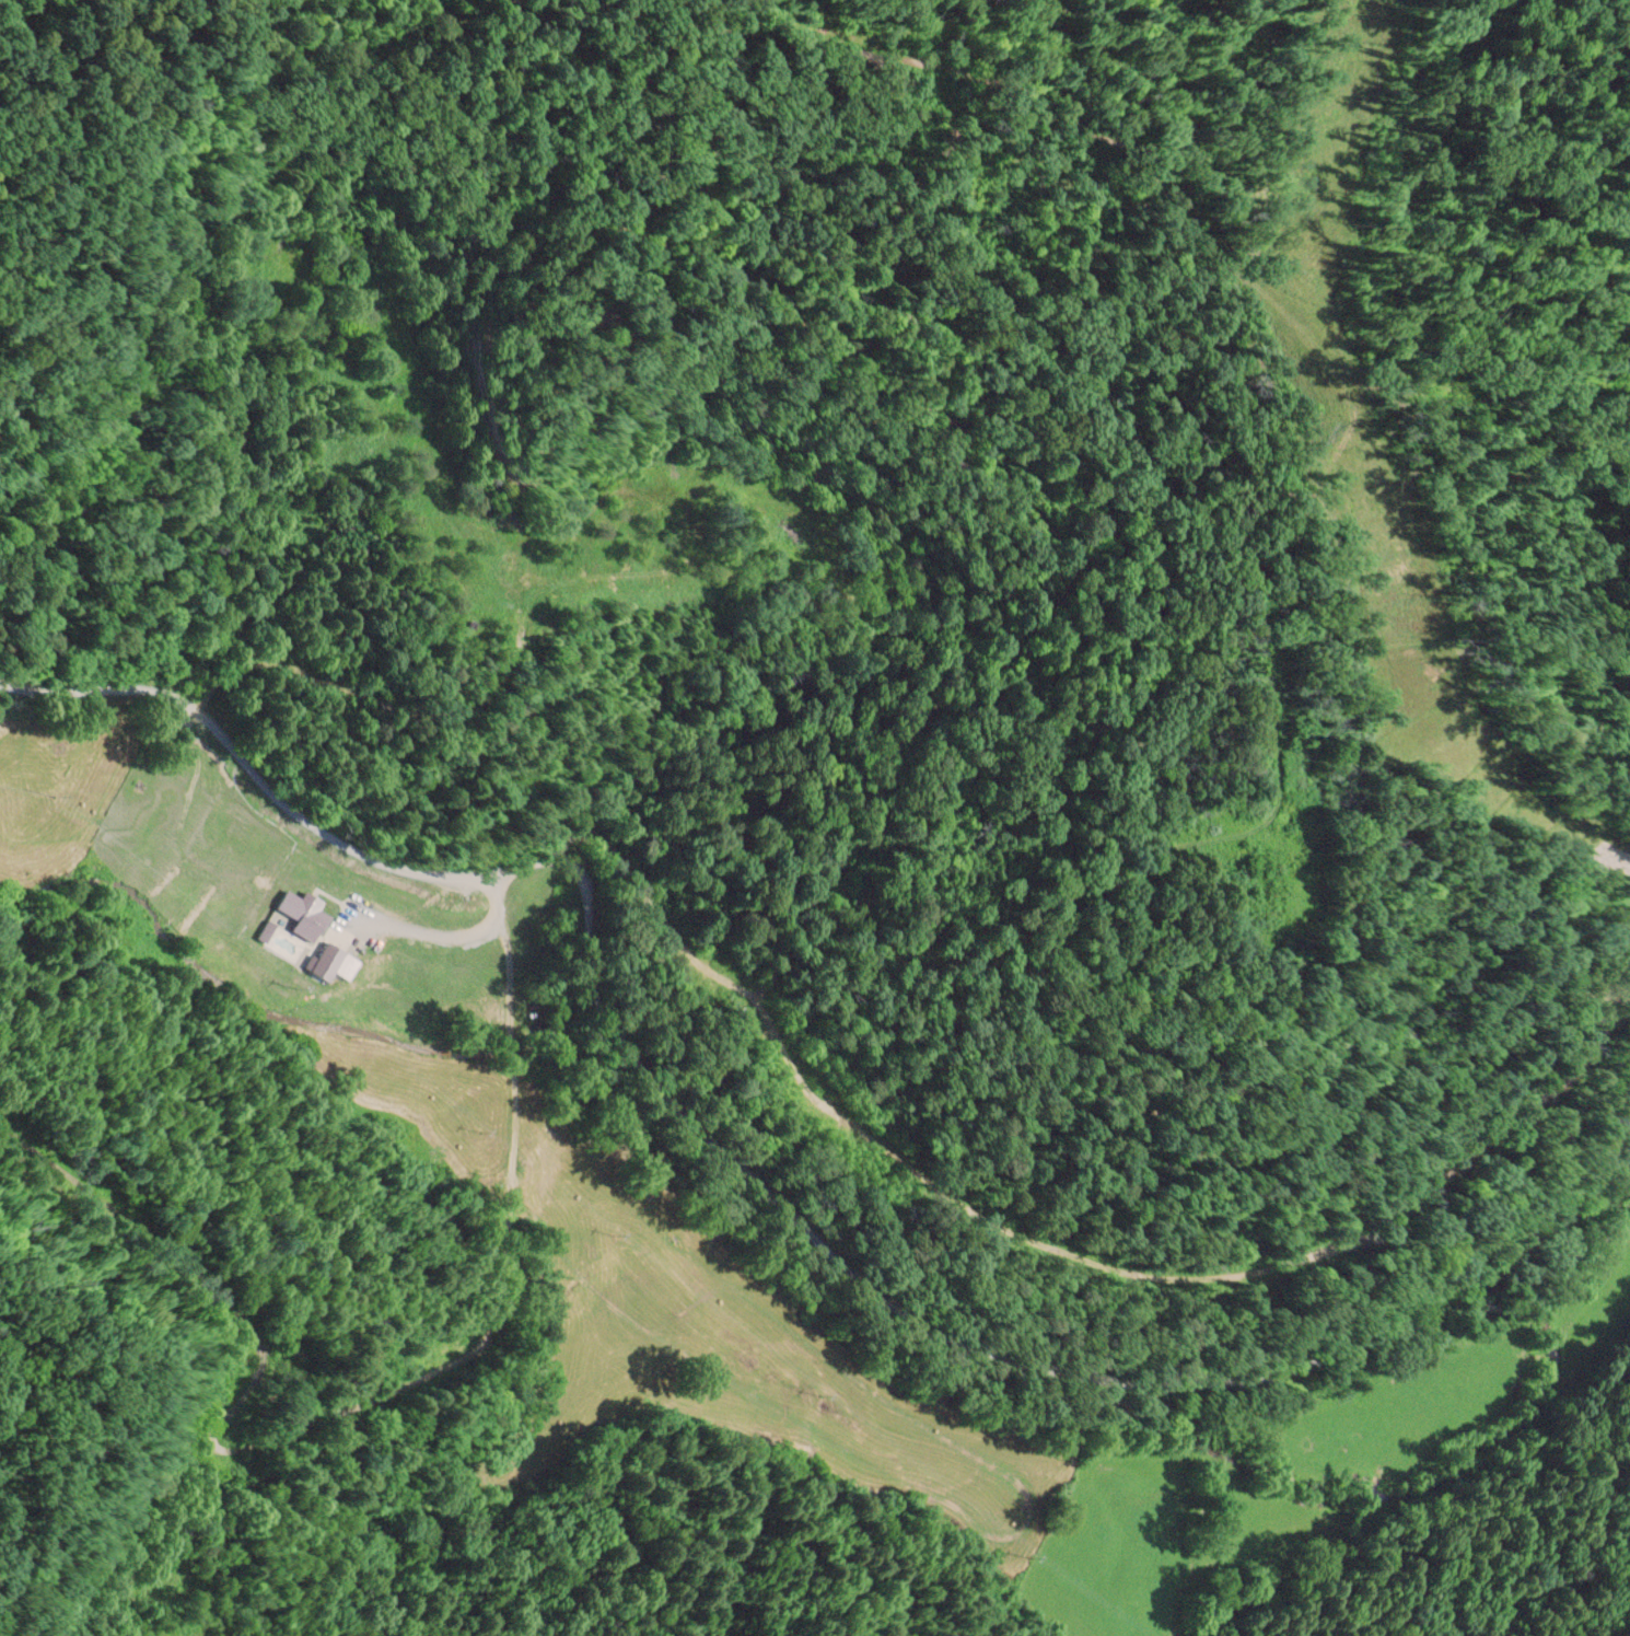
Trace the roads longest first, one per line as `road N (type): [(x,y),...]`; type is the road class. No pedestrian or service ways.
road 1 (residential): [(1629,1118),(1517,1221),(1319,1318),(1248,1335),(1062,1328),(847,1227),(691,1071),(596,908),(375,836),(213,722),(0,654)]

